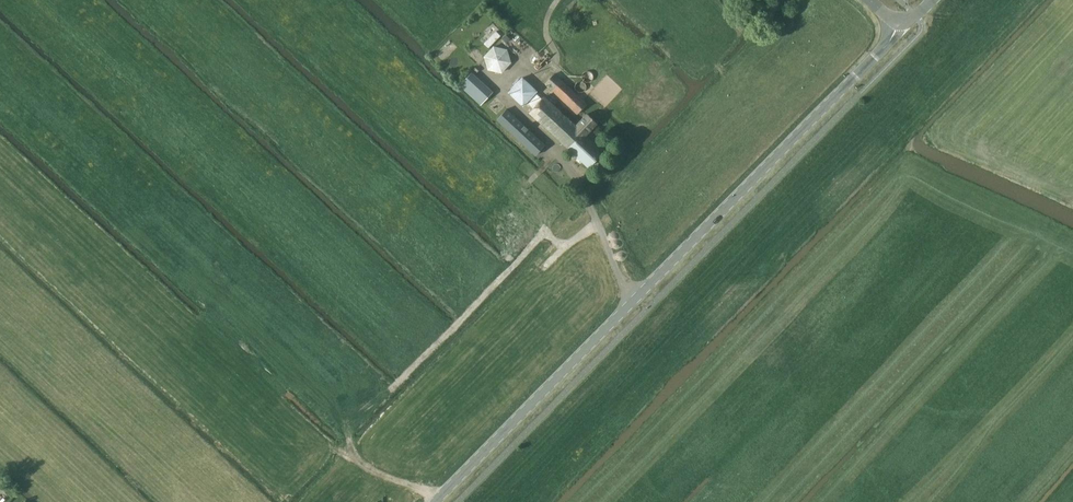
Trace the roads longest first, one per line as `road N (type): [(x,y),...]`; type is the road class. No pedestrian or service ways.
road 1 (unclassified): [(433,501),(883,48),(898,21)]

